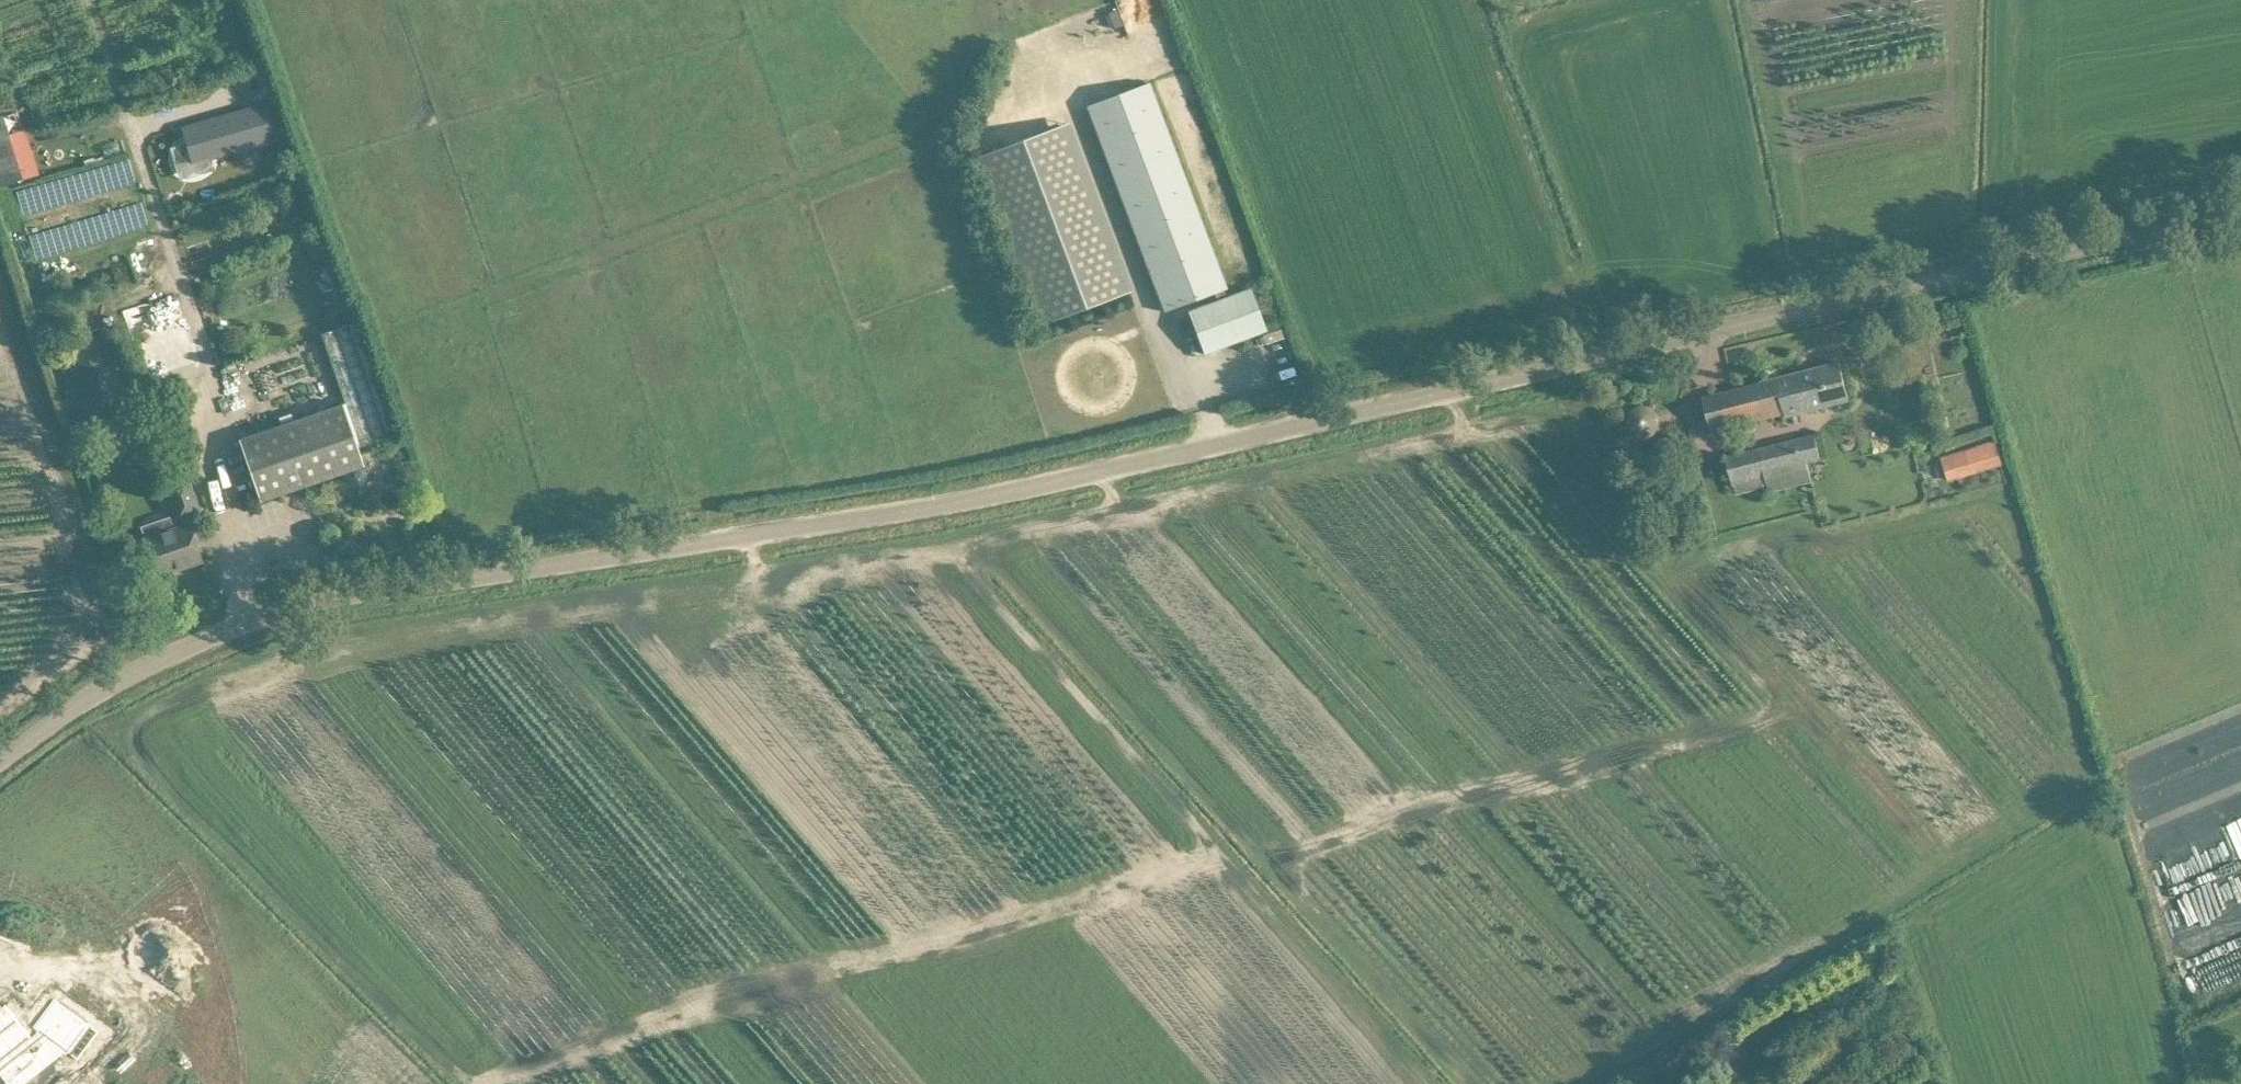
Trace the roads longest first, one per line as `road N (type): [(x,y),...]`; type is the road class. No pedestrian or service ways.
road 1 (unclassified): [(0,759),(119,678),(277,613),(360,591),(883,517),(2240,215)]

